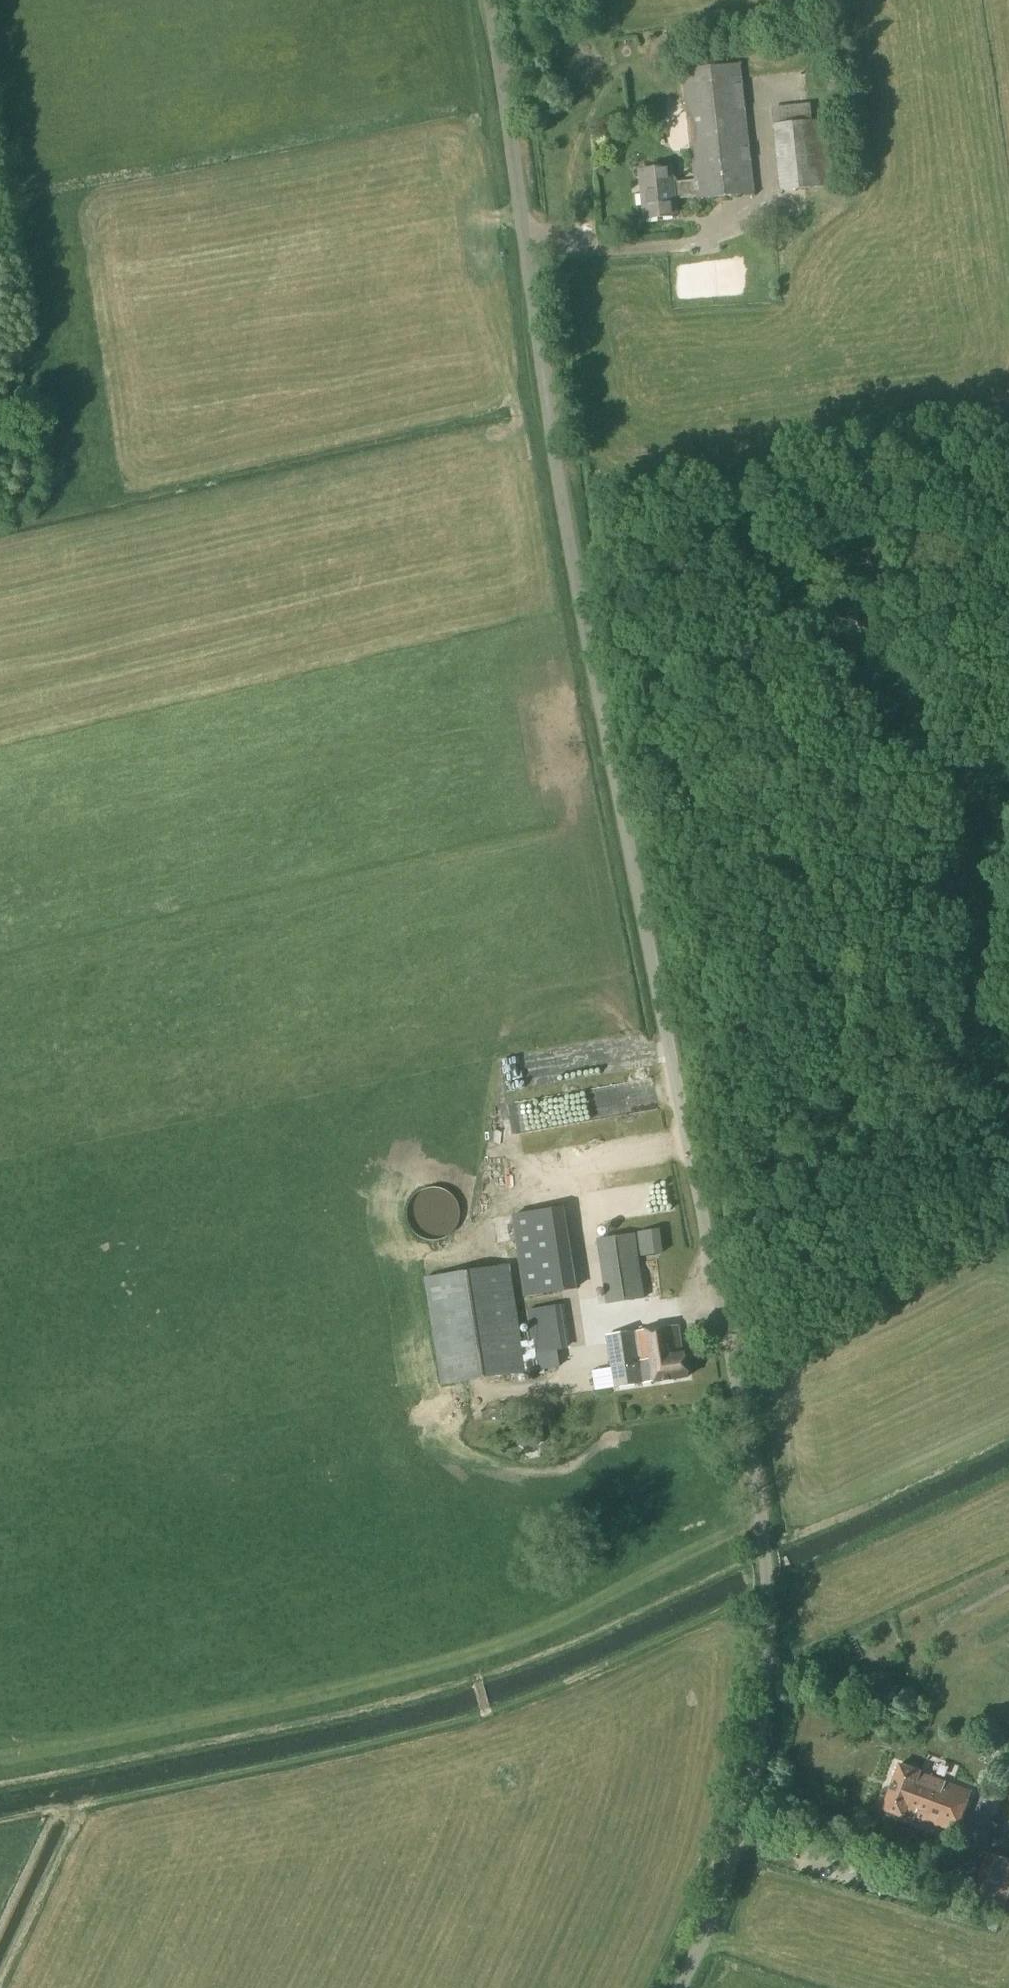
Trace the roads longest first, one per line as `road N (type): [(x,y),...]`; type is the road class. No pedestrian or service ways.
road 1 (unclassified): [(684,1987),(720,1899),(764,1724),(761,1533),(584,617),(485,0)]

